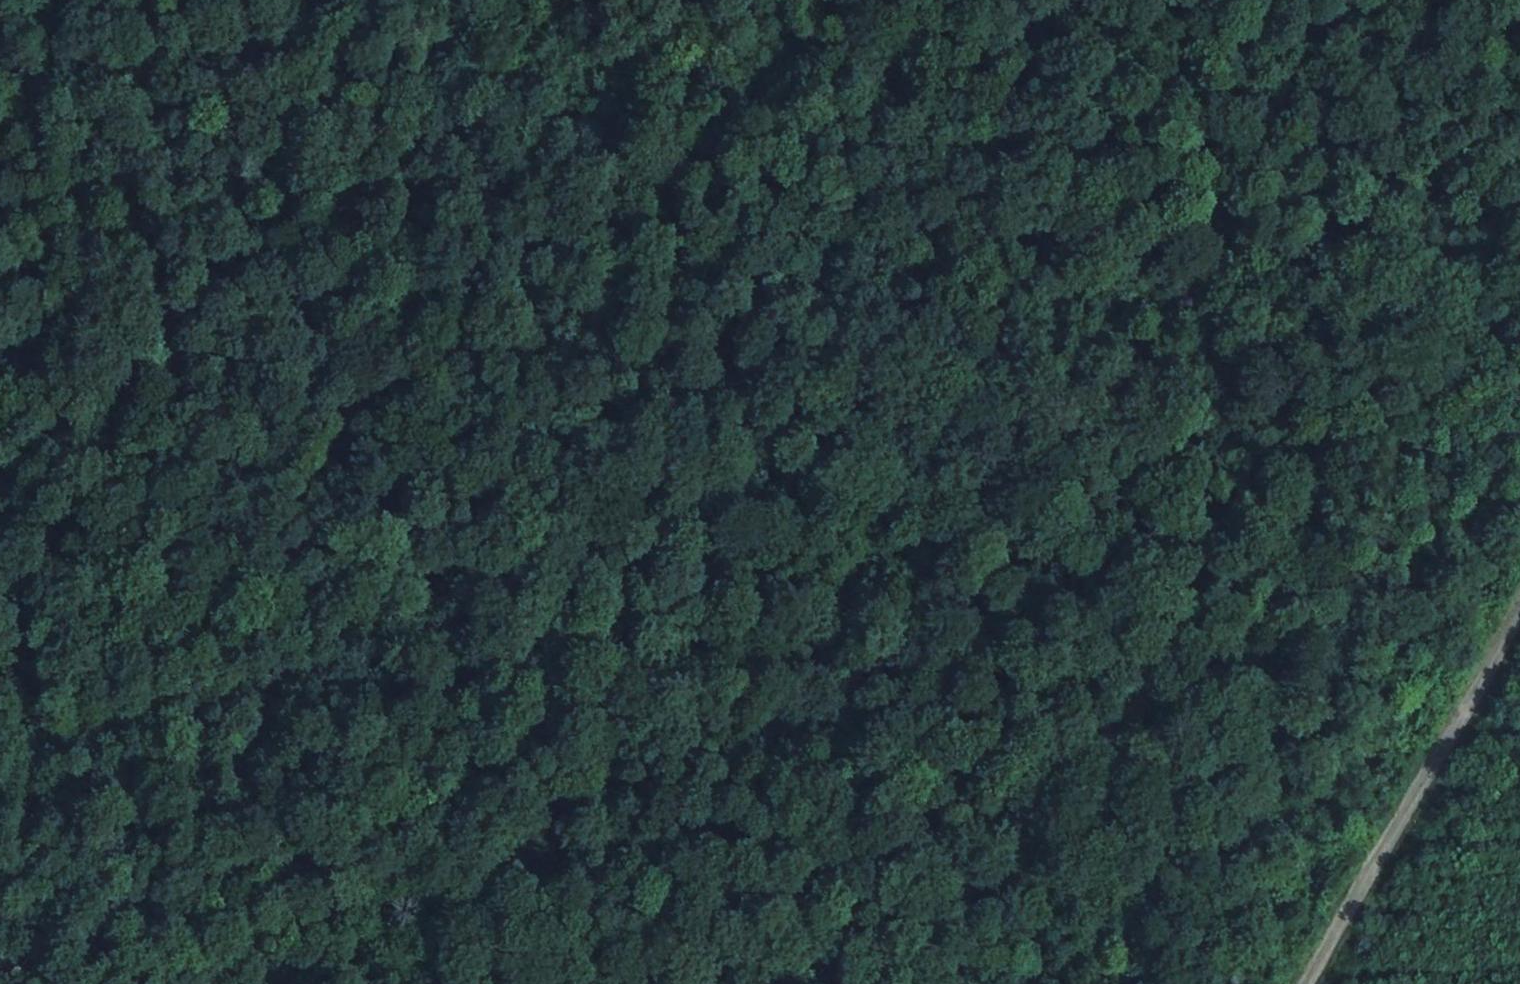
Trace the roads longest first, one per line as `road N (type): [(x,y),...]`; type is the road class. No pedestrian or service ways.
road 1 (track): [(1304,983),(1519,603)]

